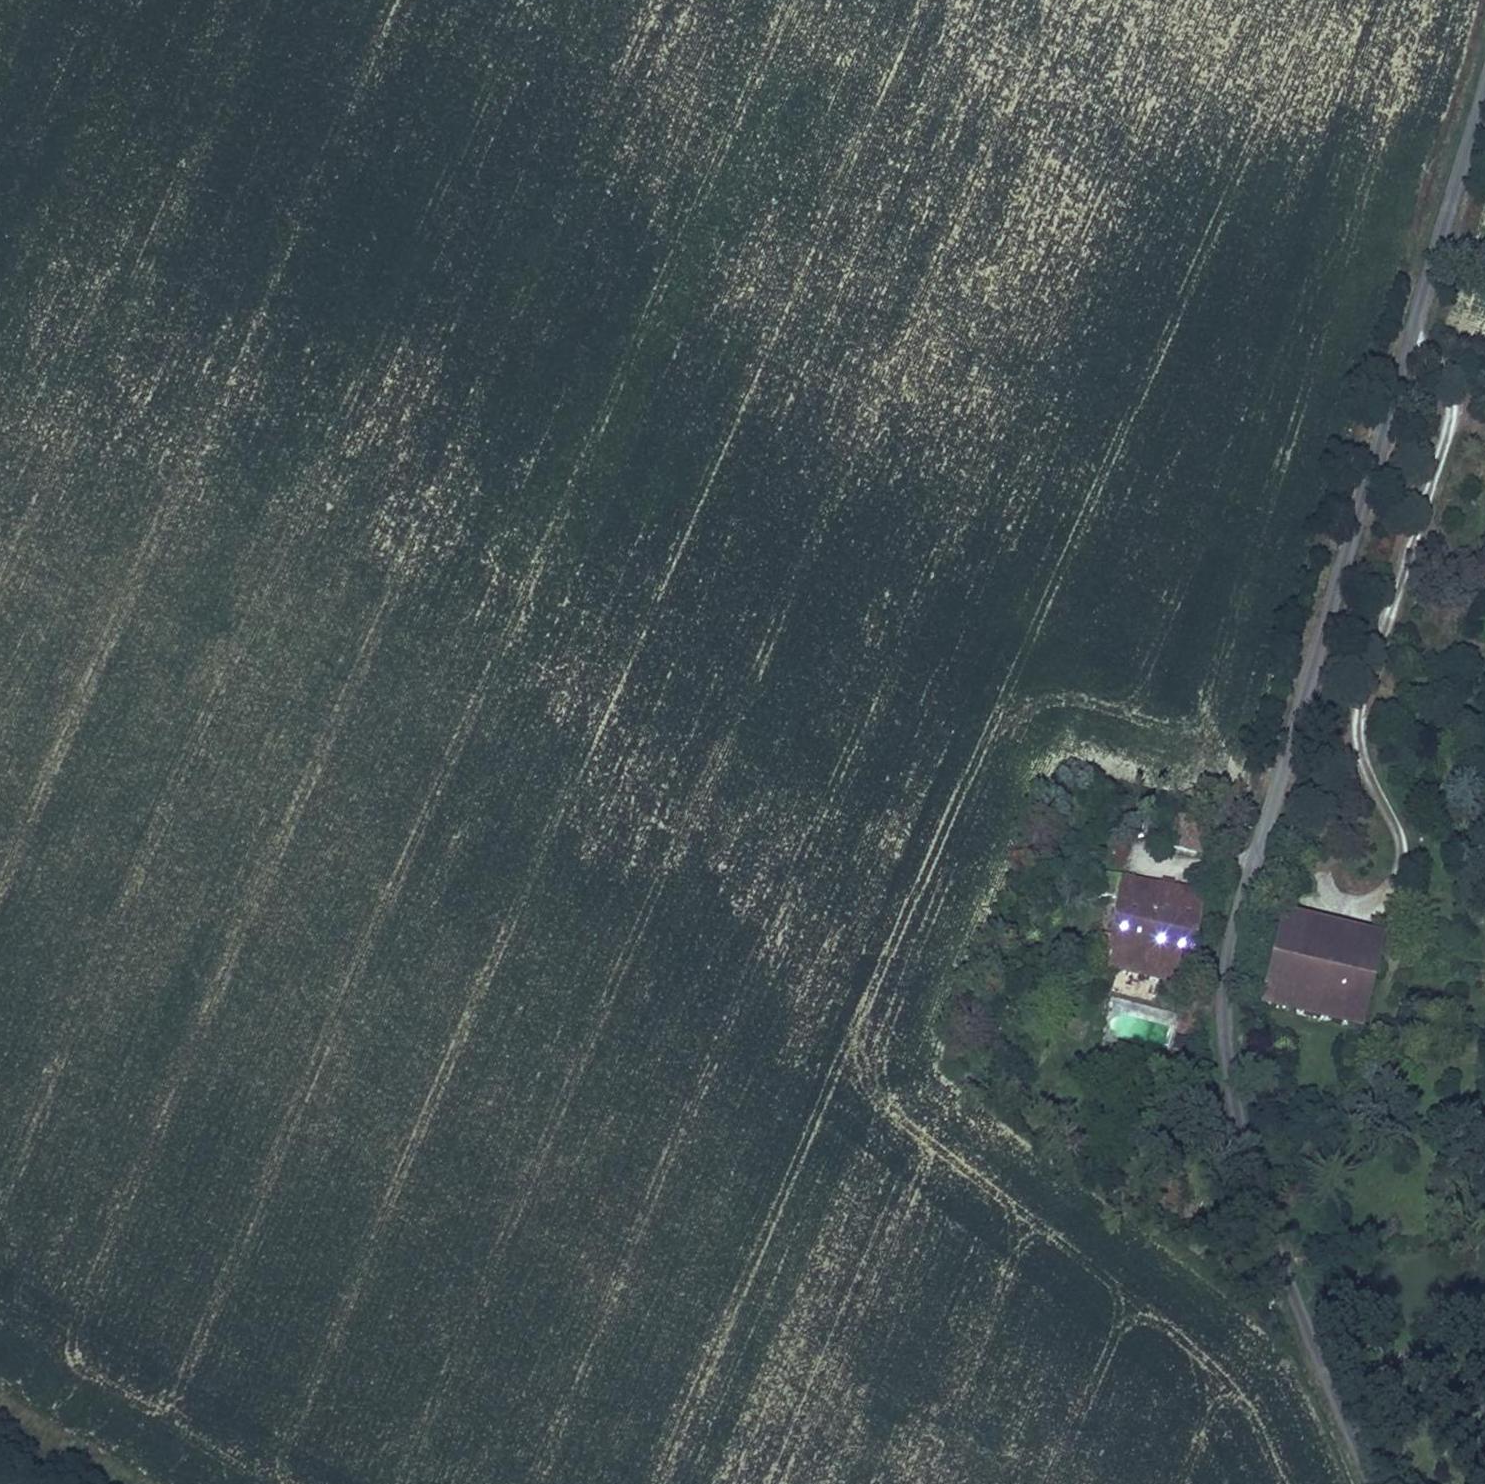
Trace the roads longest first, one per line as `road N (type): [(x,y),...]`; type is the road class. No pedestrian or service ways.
road 1 (unclassified): [(1368,1483),(1263,1217),(1226,1071),(1222,992),(1228,941),(1484,84)]

